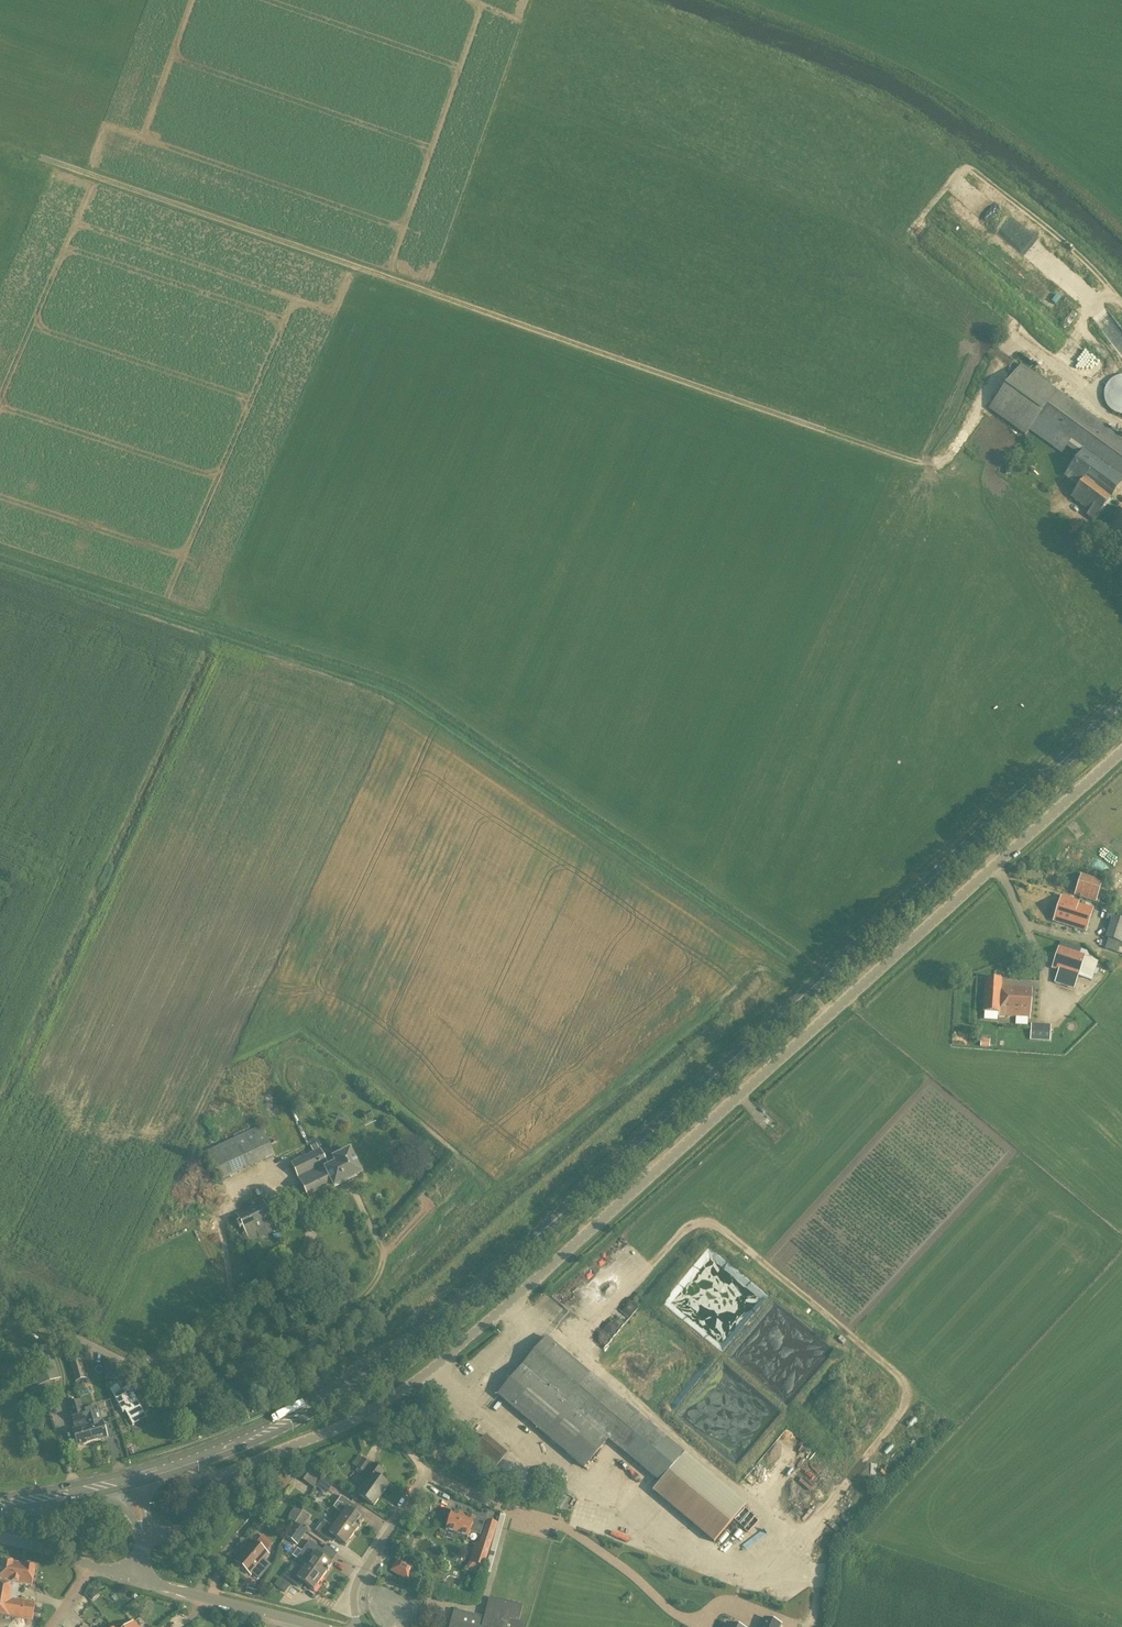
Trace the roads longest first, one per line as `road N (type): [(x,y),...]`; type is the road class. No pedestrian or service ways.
road 1 (primary): [(131,1481),(211,1457),(364,1387),(1121,706)]
road 2 (unclassified): [(370,1411),(504,1309),(1121,752)]
road 3 (unclassified): [(144,1536),(187,1526),(220,1479),(370,1411)]
road 4 (residential): [(358,1626),(354,1591),(425,1473),(370,1411)]
road 5 (tertiary): [(322,1626),(133,1576)]
road 6 (unclassified): [(0,1302),(137,1369)]
road 7 (primary): [(131,1481),(0,1503)]

